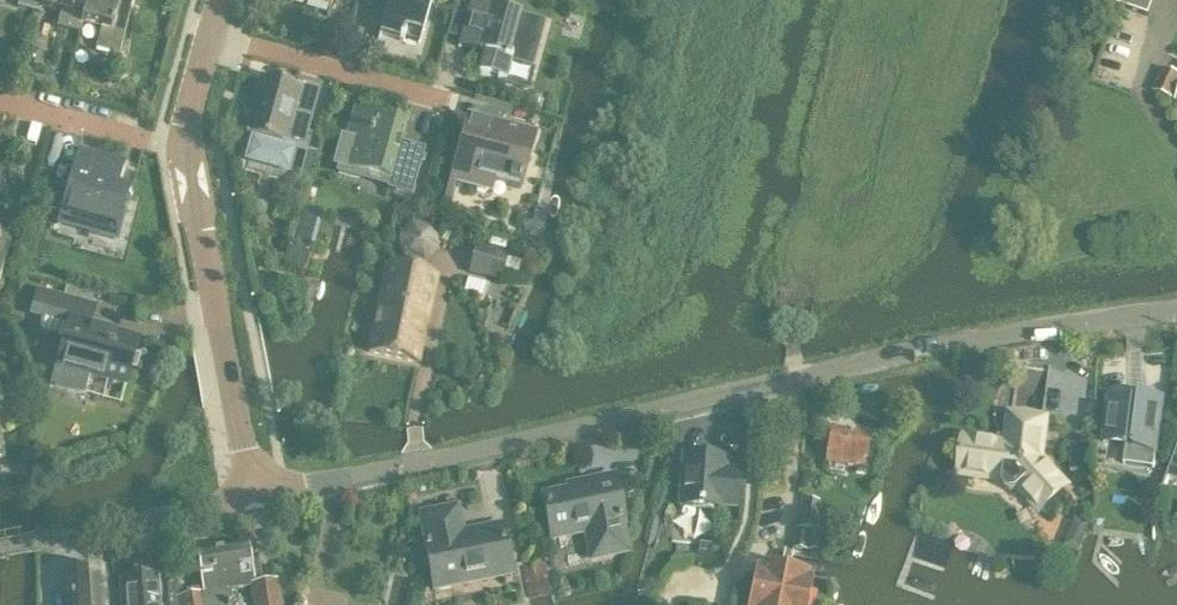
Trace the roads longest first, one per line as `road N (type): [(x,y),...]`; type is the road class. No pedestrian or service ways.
road 1 (tertiary): [(1176,310),(1057,325),(311,485),(254,486)]
road 2 (tertiary): [(254,486),(185,151)]
road 3 (tertiary): [(0,552),(206,510),(254,486)]
road 4 (residential): [(185,151),(0,104)]
road 5 (tertiary): [(185,151),(221,0)]

